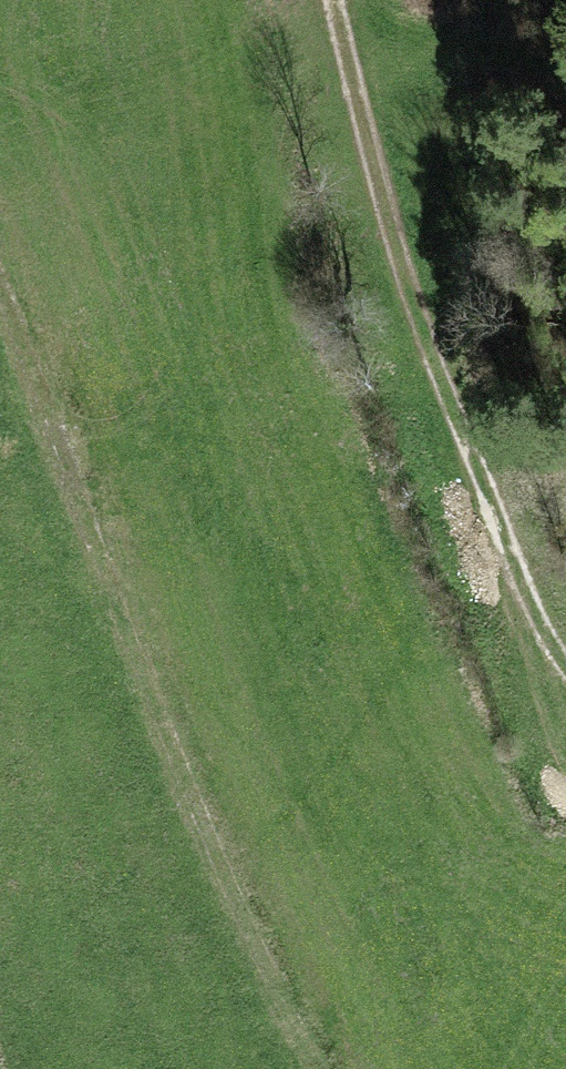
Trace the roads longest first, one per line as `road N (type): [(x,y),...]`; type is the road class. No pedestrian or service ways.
road 1 (track): [(313,1068),(238,934),(0,324)]
road 2 (track): [(565,677),(546,655),(483,529),(377,231),(320,0)]

